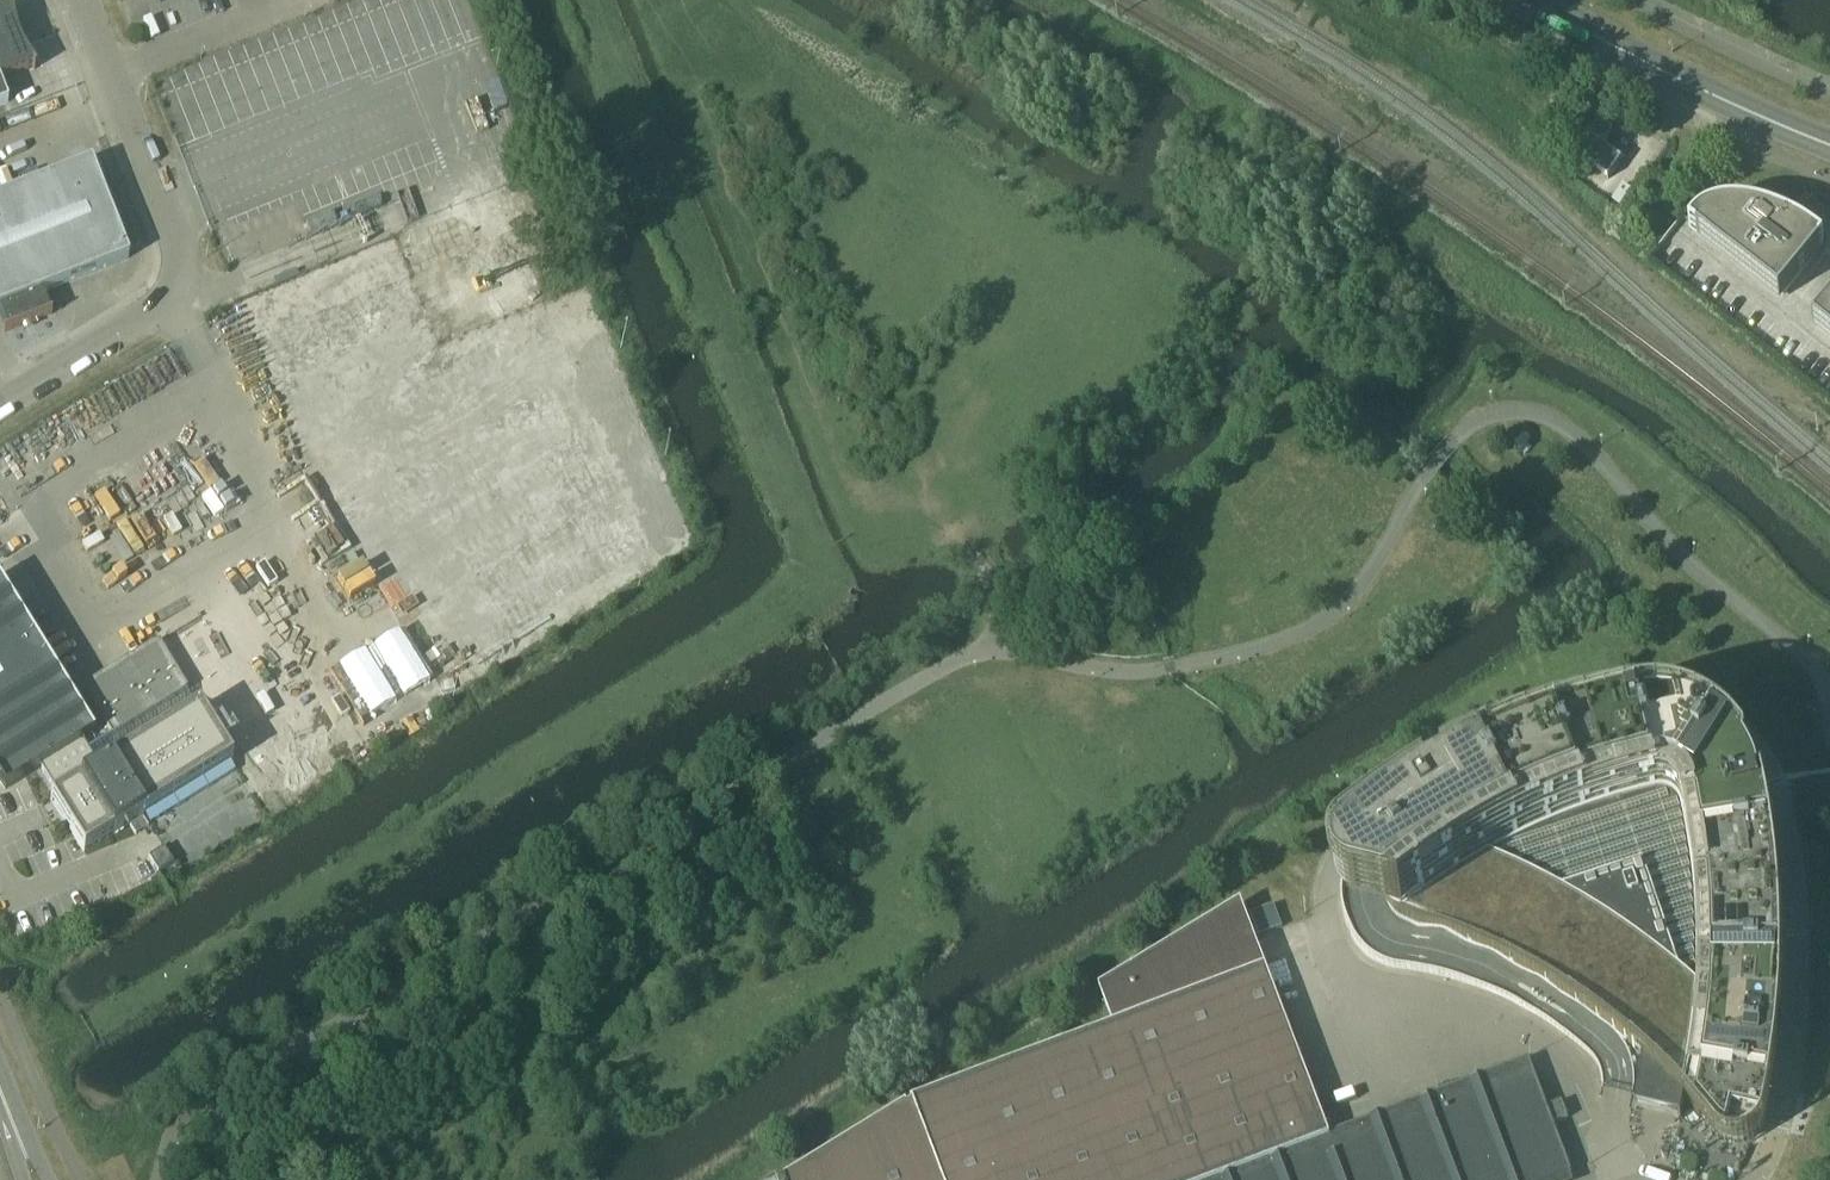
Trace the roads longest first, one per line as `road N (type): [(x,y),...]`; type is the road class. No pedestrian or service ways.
road 1 (unclassified): [(1630,1179),(1567,1060),(1526,1032),(1355,966),(1328,936),(1323,907),(1329,872),(1402,803),(1509,748),(1657,704),(1703,710),(1740,729),(1783,795),(1799,916),(1799,991),(1789,1103),(1763,1179)]
road 2 (unclassified): [(0,405),(173,307),(181,284),(180,258),(82,0)]
road 3 (unclassified): [(1588,33),(1829,146)]

